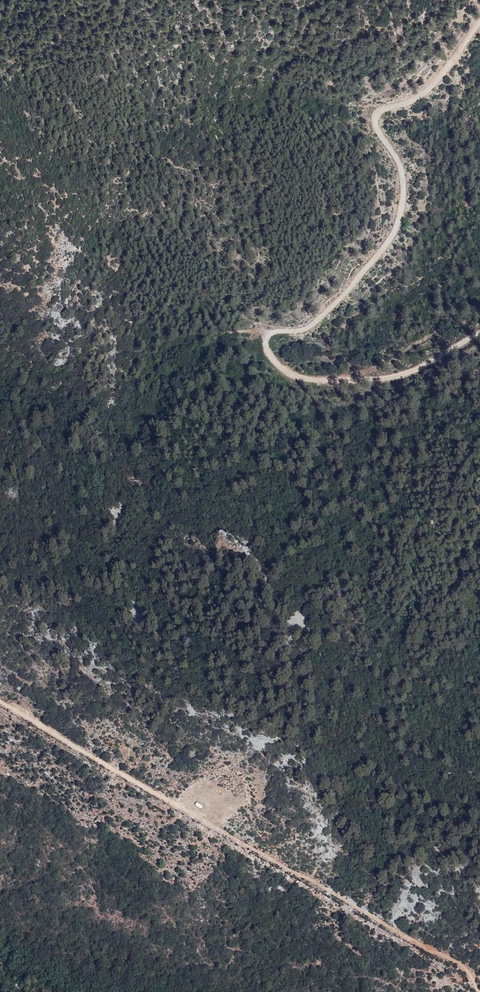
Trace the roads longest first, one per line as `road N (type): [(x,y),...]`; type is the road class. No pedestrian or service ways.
road 1 (track): [(479,335),(383,378),(304,380),(282,370),(265,348),(273,331),(309,327),(392,235),(404,178),(375,120),(435,84),(479,22)]
road 2 (track): [(479,991),(463,966),(0,700)]

